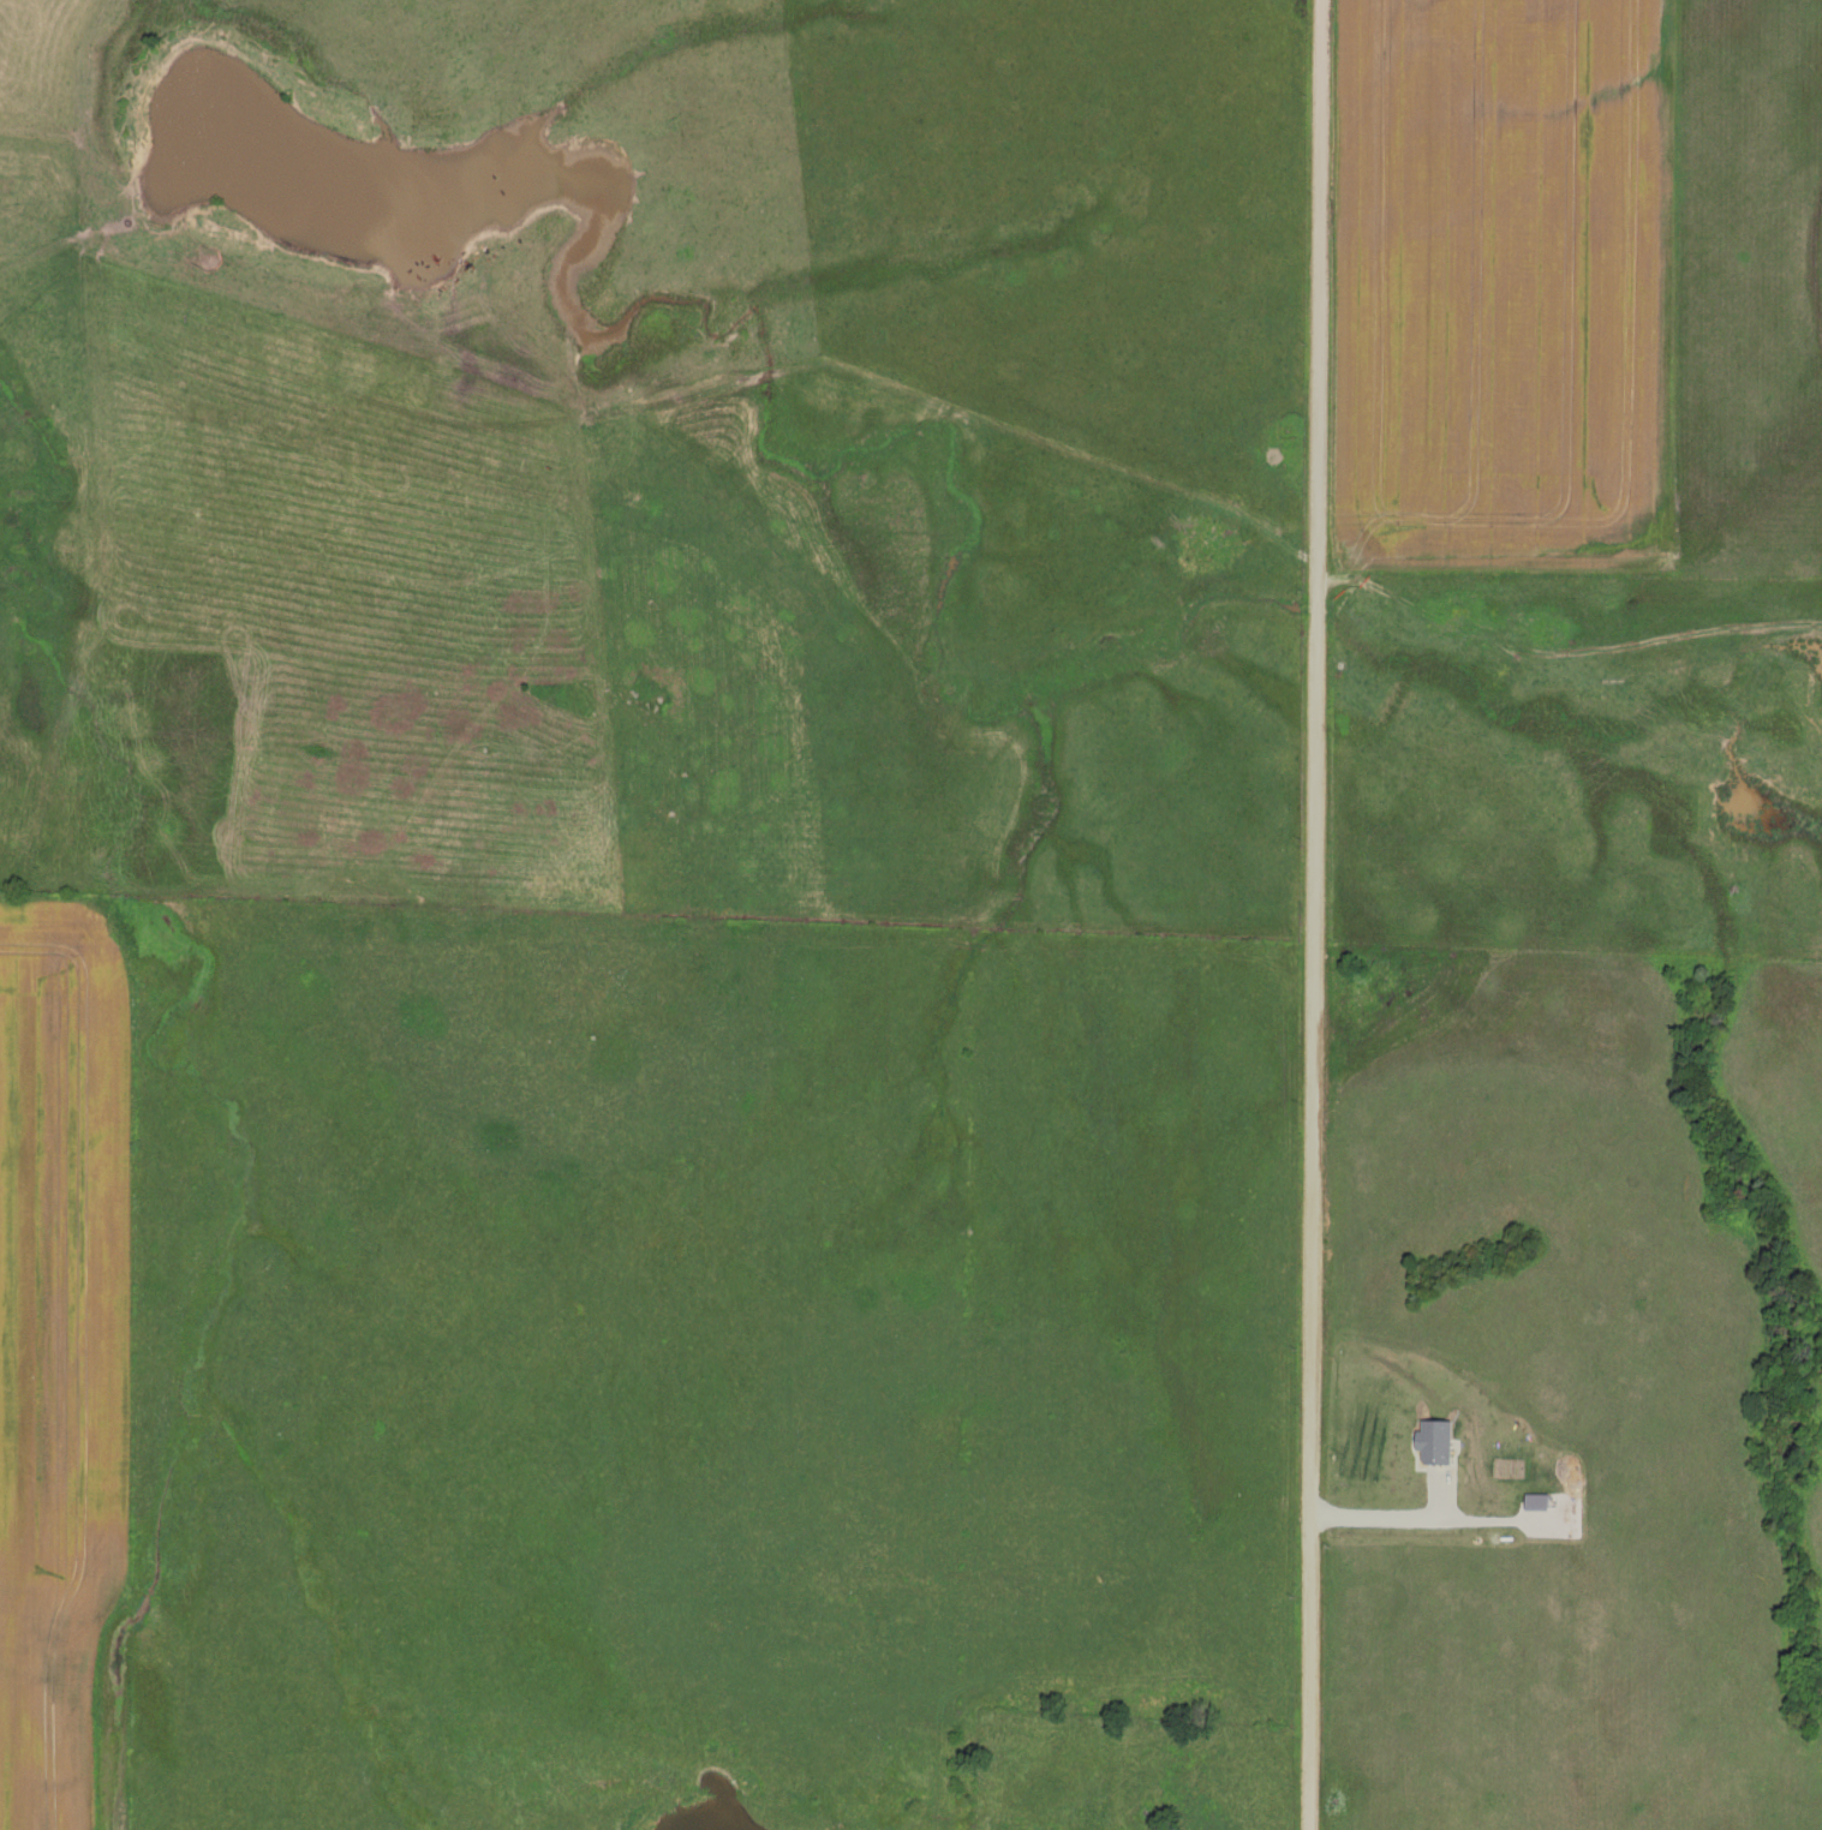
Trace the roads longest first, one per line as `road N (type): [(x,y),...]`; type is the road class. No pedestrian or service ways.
road 1 (residential): [(1312,1829),(1324,0)]

